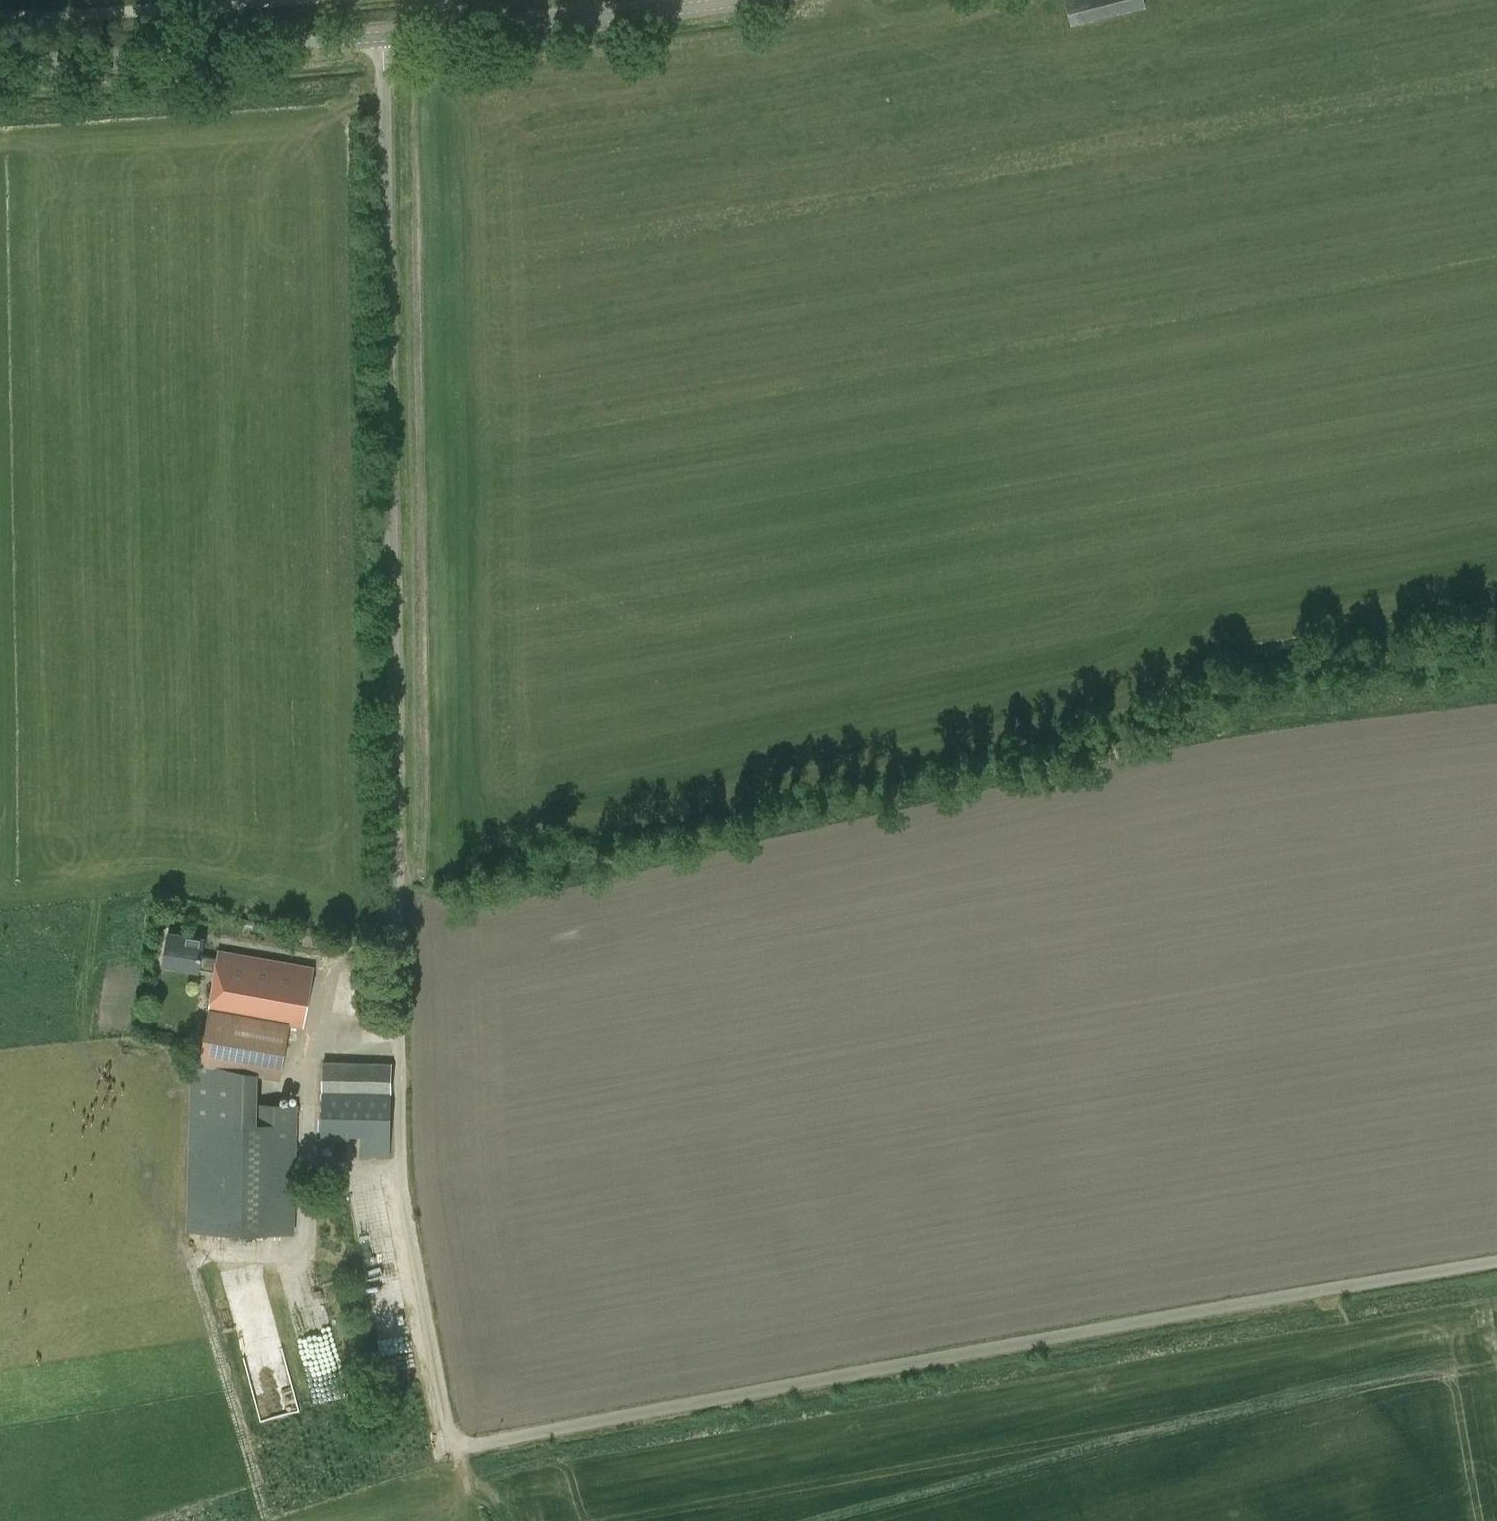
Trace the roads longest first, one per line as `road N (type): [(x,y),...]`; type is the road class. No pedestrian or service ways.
road 1 (tertiary): [(0,65),(744,0)]

